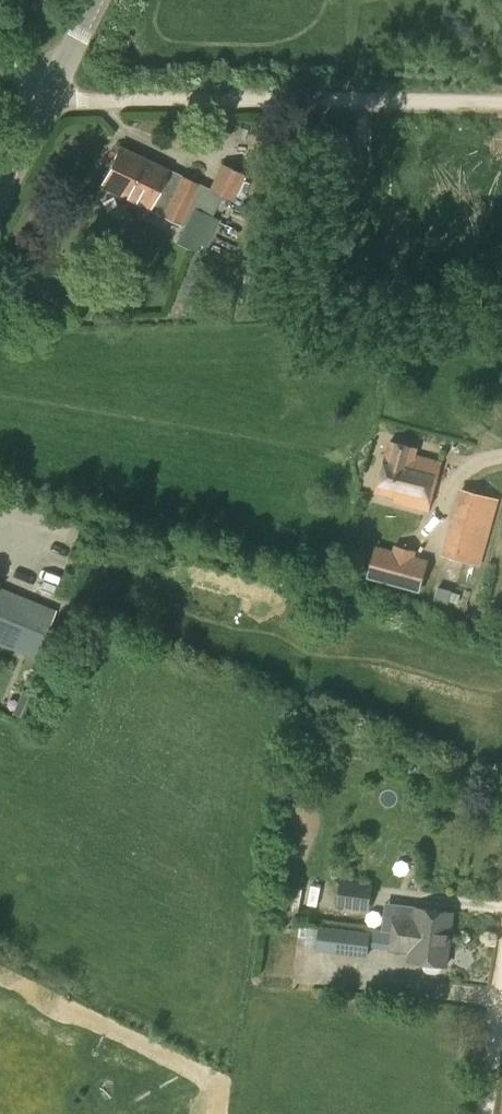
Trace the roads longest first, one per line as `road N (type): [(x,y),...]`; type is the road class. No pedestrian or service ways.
road 1 (track): [(501,103),(49,98)]

